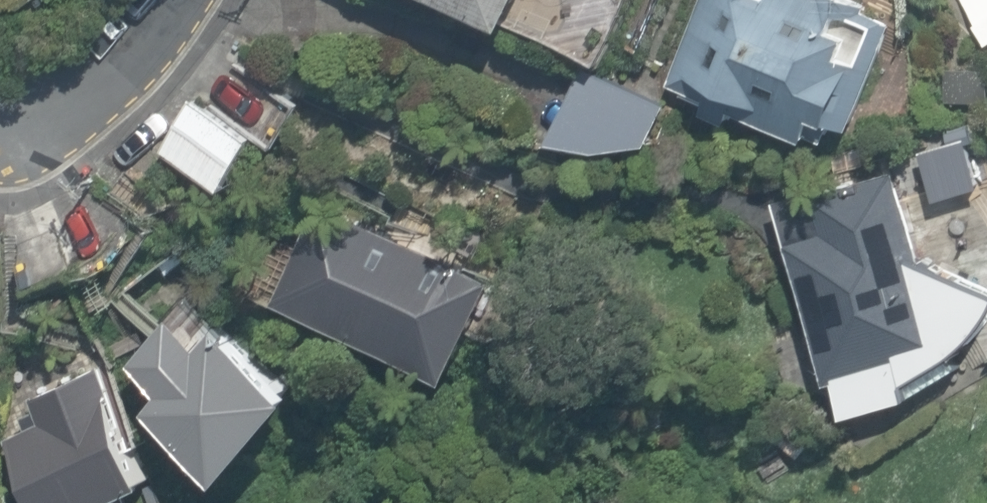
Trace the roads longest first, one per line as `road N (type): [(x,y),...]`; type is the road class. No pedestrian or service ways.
road 1 (residential): [(169,0),(26,139)]

